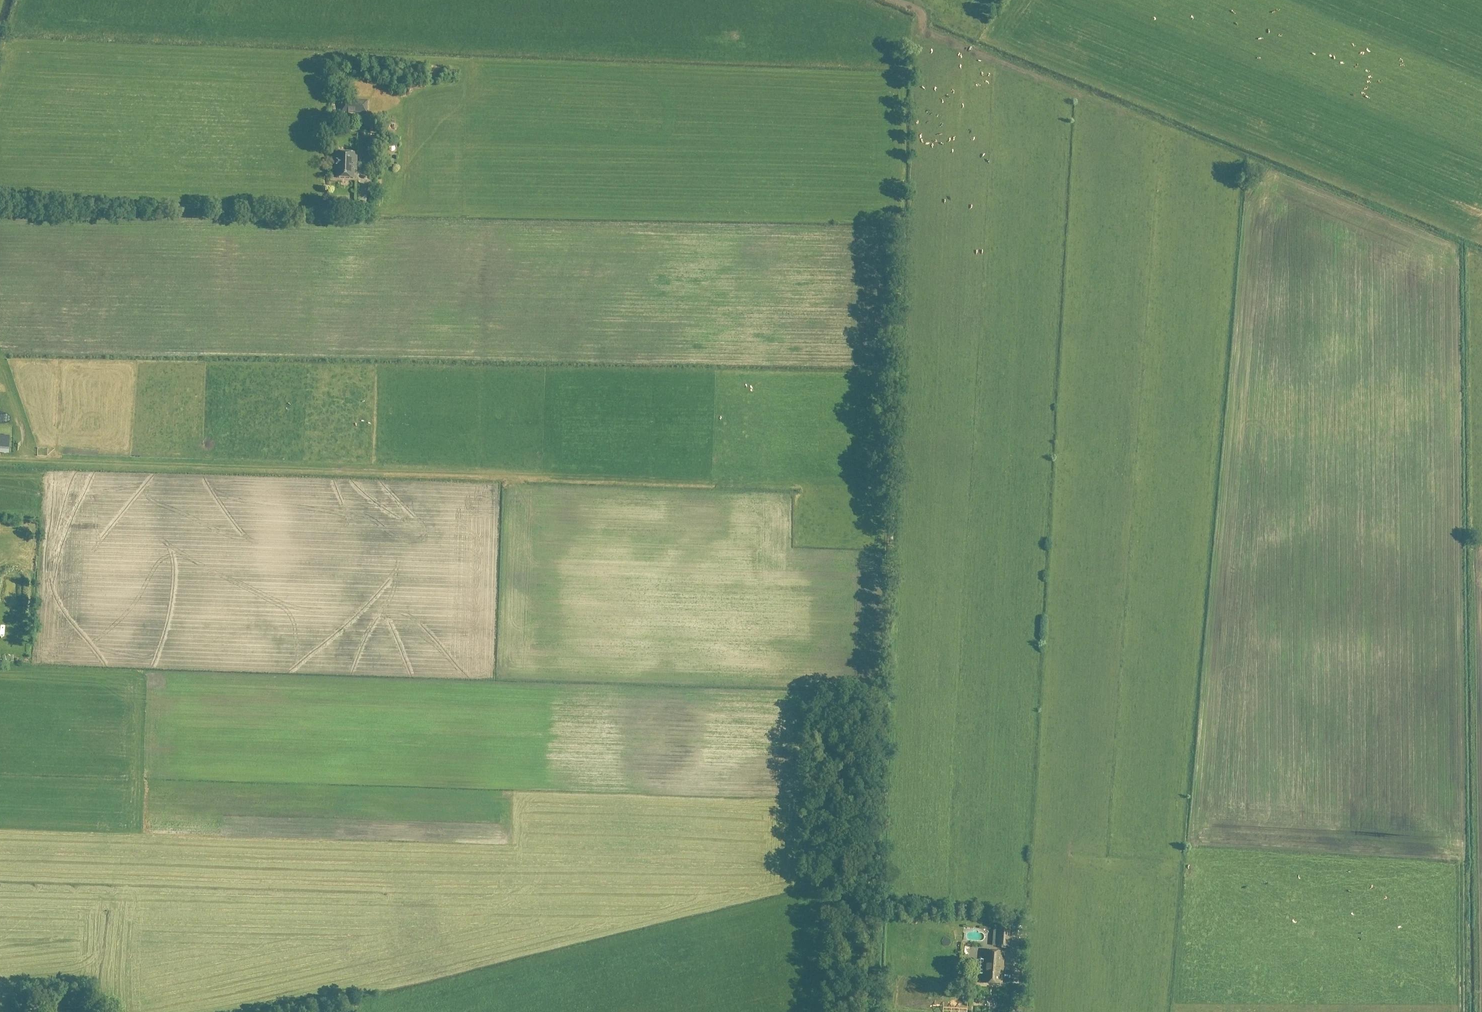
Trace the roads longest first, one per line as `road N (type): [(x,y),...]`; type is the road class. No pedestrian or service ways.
road 1 (track): [(0,201),(363,209),(363,168)]

